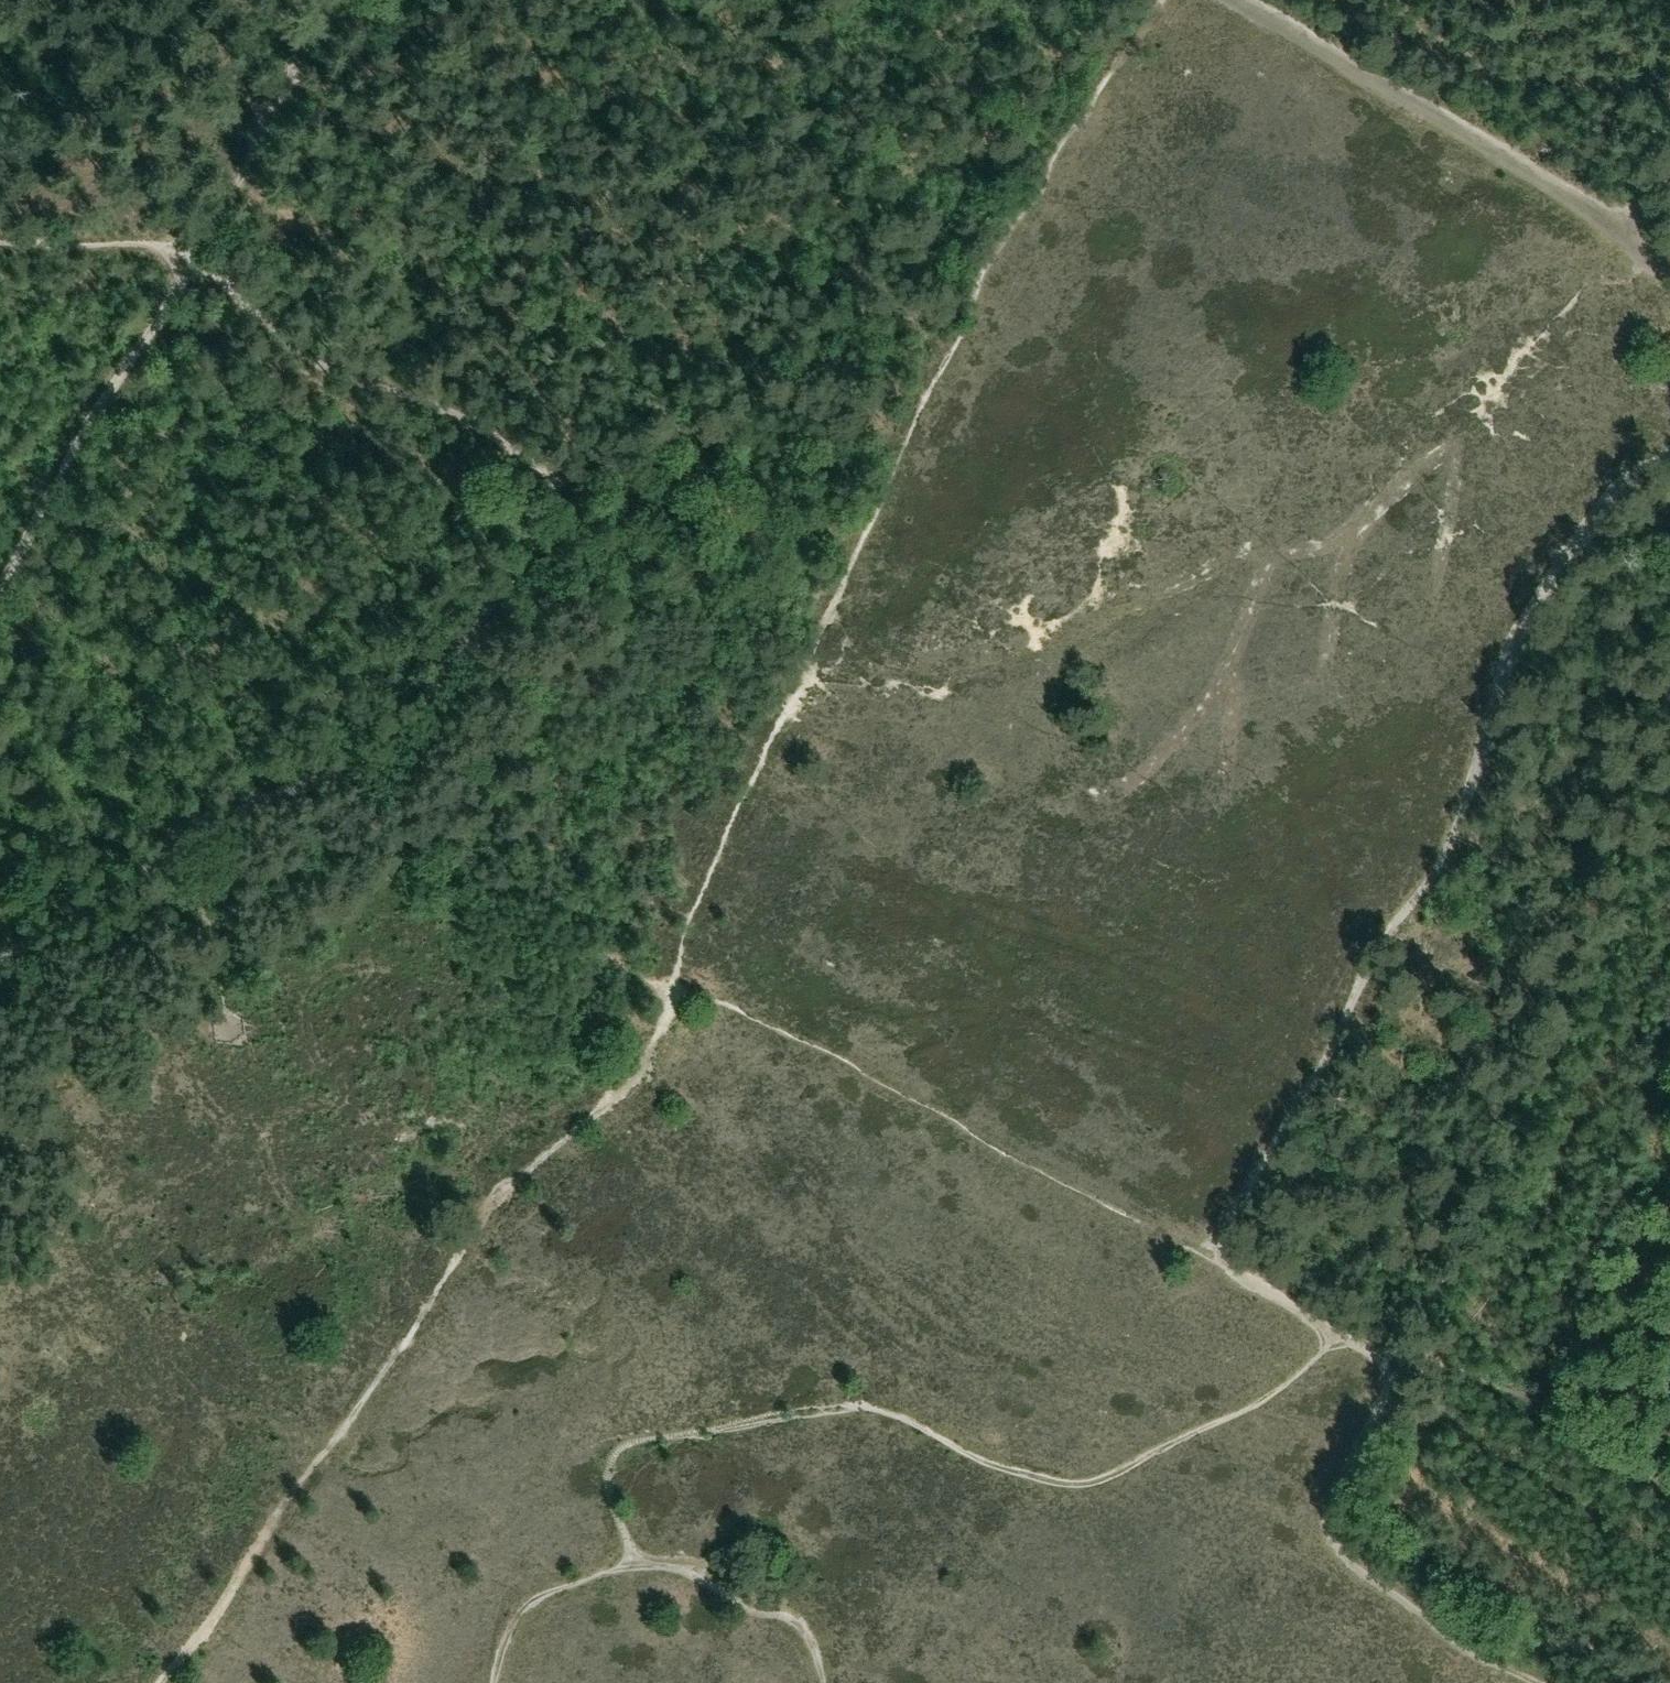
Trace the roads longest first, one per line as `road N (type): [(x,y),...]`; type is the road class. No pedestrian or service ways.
road 1 (track): [(1339,1336),(1197,1253),(1292,1107),(1376,947),(1453,832),(1498,686),(1557,571),(1635,481),(1669,462)]
road 2 (track): [(1587,212),(1237,0)]
road 3 (track): [(174,261),(0,556)]
road 4 (track): [(1669,1501),(1465,1377),(1401,1363)]
road 5 (track): [(319,0),(174,261)]
road 6 (track): [(174,261),(91,242),(0,237)]

